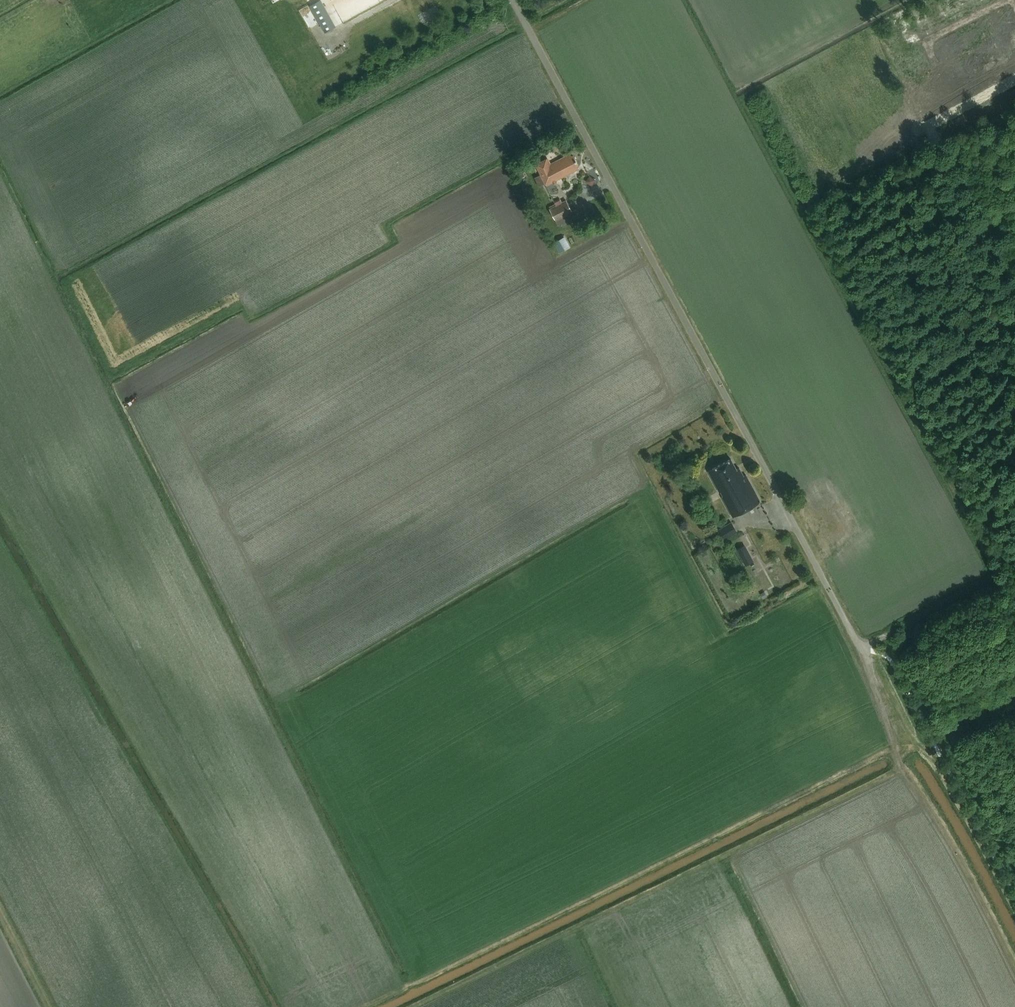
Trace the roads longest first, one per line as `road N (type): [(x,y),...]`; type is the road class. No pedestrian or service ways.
road 1 (unclassified): [(861,649),(512,0)]
road 2 (track): [(414,1006),(905,766)]
road 3 (track): [(861,649),(895,751),(1014,961)]

